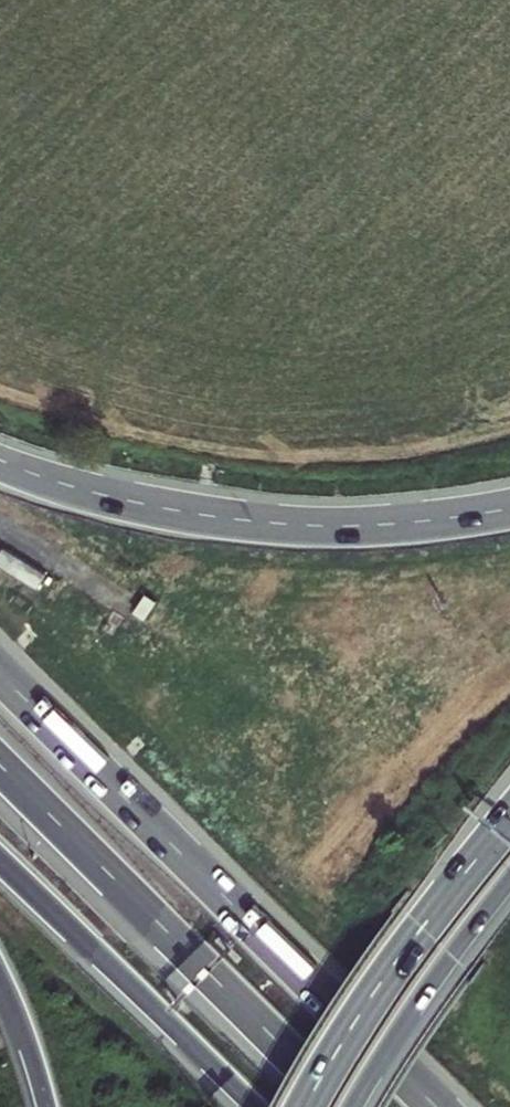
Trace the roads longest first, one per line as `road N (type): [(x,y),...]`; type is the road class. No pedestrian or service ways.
road 1 (motorway): [(433,1106),(0,675)]
road 2 (trunk): [(509,508),(358,527),(281,525),(141,507),(0,463)]
road 3 (motorway): [(0,771),(337,1106)]
road 4 (motorway): [(0,861),(253,1106)]
road 5 (trunk): [(509,821),(387,981),(311,1106)]
road 6 (trunk): [(356,1106),(509,878)]
road 7 (trunk): [(0,974),(47,1106)]

